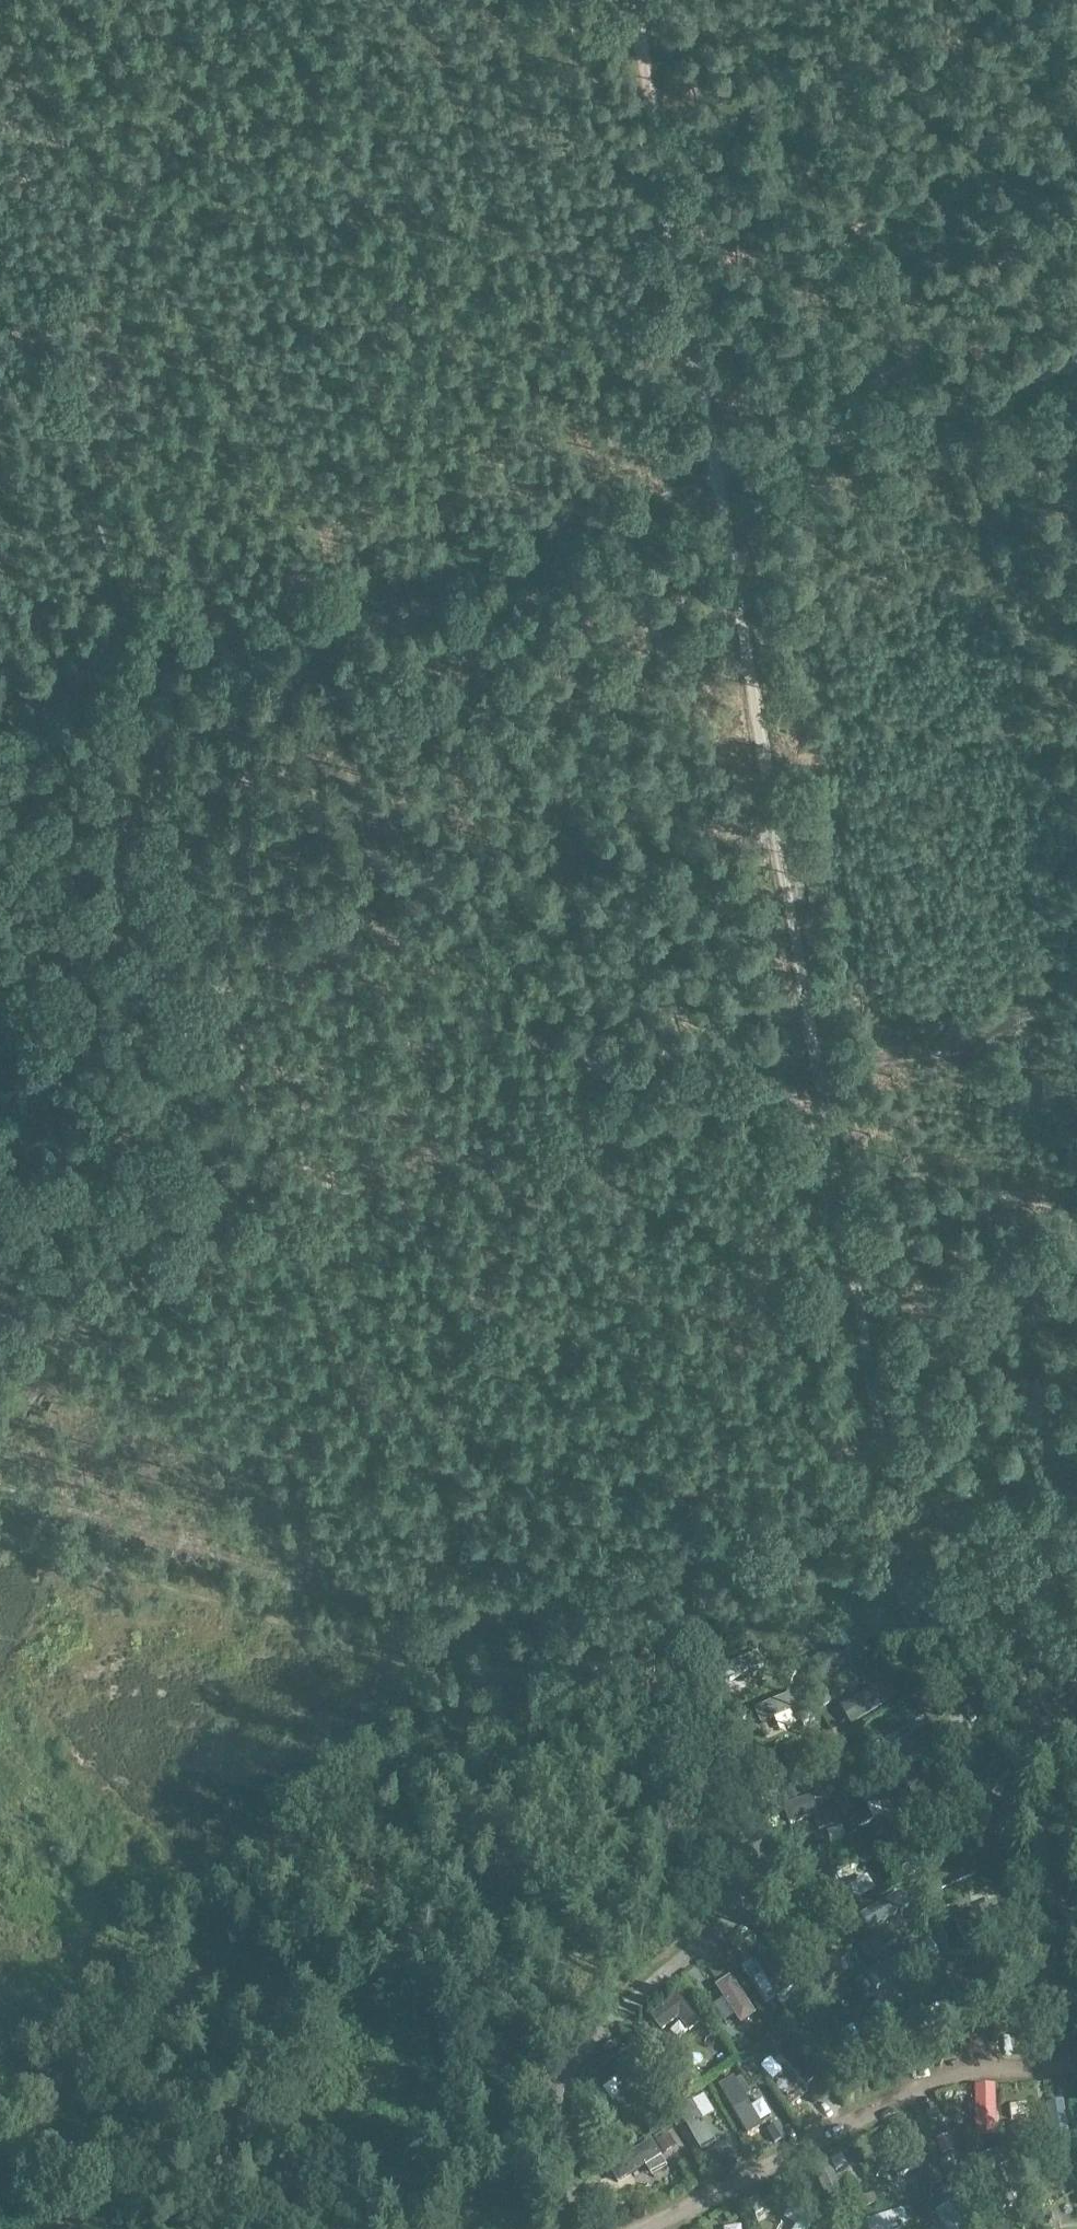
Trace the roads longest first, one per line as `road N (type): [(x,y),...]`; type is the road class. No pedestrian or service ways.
road 1 (track): [(892,1508),(717,470)]
road 2 (track): [(289,1219),(232,996),(239,969),(366,920),(379,900),(316,609)]
road 3 (track): [(316,609),(152,660),(0,235)]
road 4 (track): [(816,1071),(289,1219)]
road 5 (track): [(634,0),(717,470)]
road 6 (track): [(0,1529),(415,1656)]
road 7 (track): [(717,470),(694,484),(316,609)]
road 8 (track): [(289,1219),(77,1296),(0,1440)]
road 9 (track): [(1076,360),(717,470)]
road 10 (track): [(1076,1458),(892,1508)]

